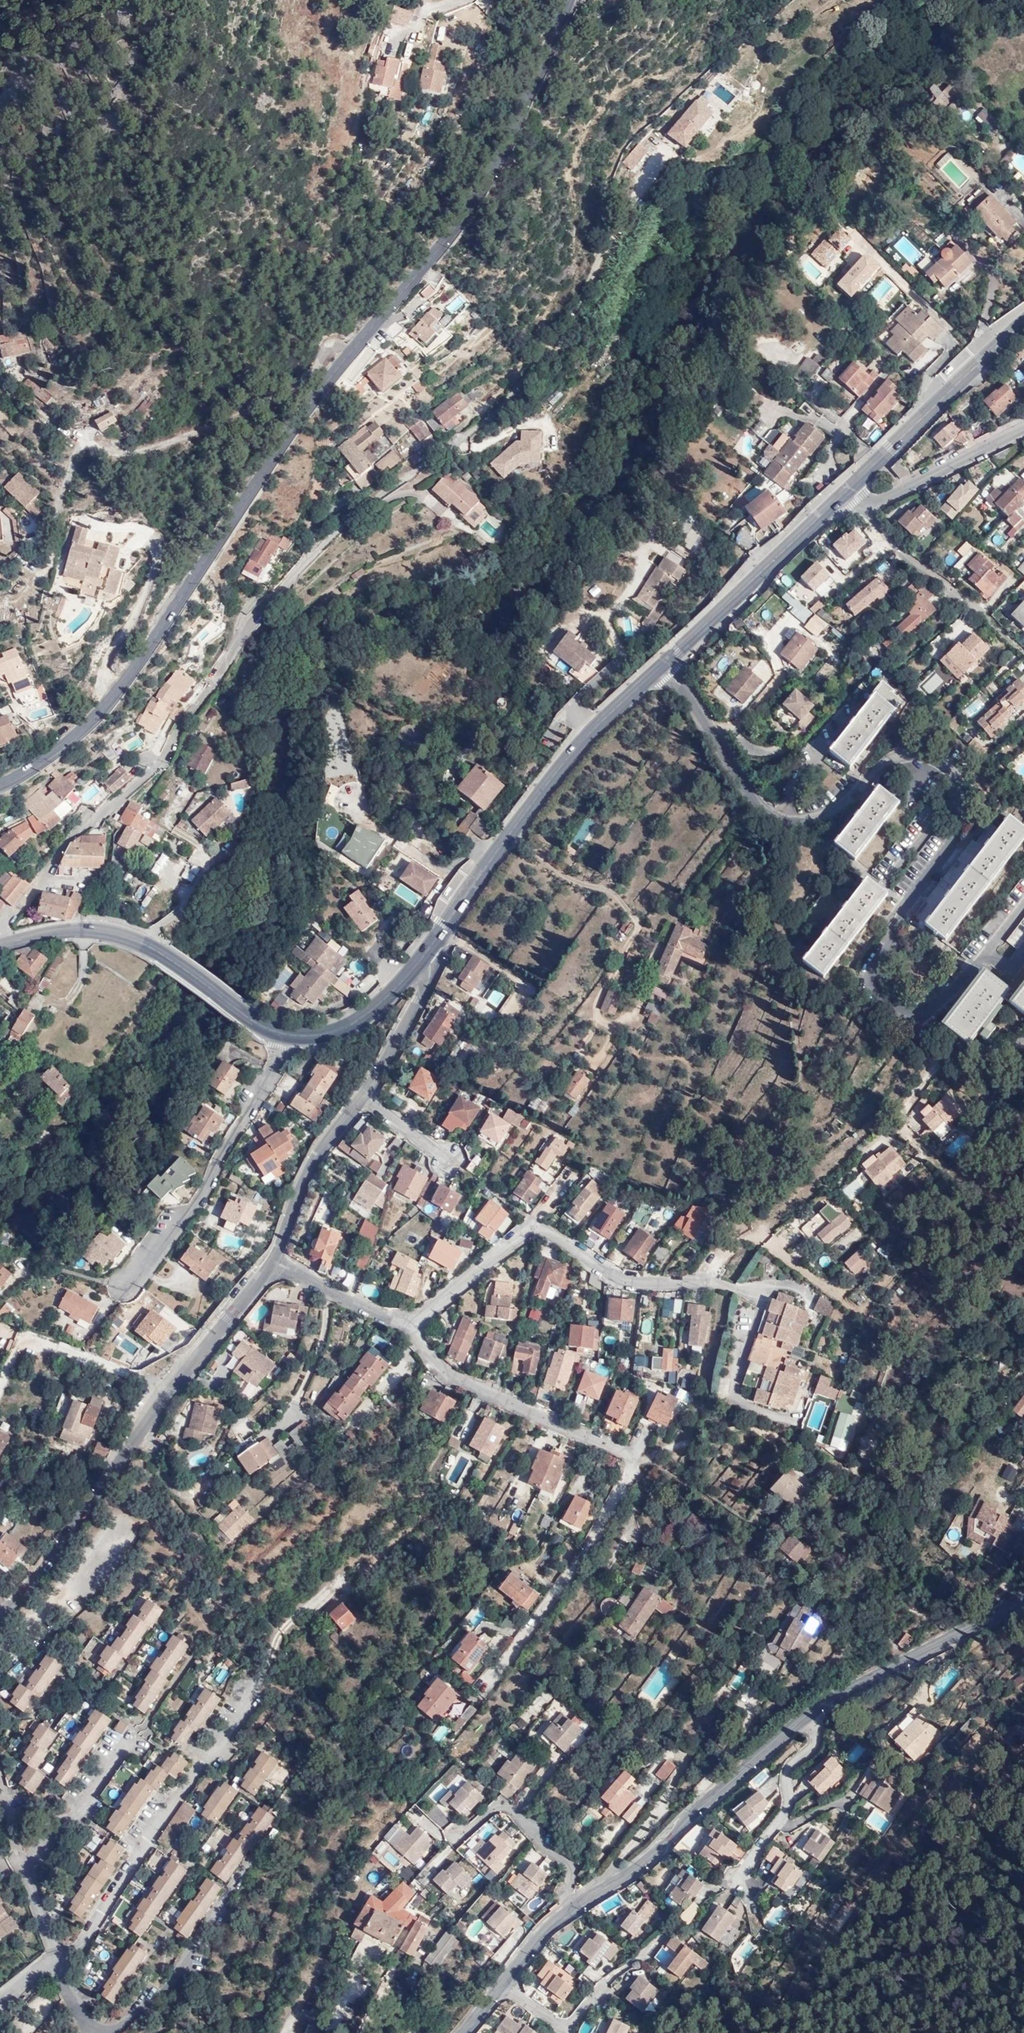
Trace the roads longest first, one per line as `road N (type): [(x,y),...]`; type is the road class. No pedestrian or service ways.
road 1 (tertiary): [(0,787),(54,754),(112,698),(316,395),(458,224),(504,151),(569,0)]
road 2 (residential): [(2,945),(5,920),(68,840),(159,763),(255,619),(335,531),(537,380),(617,222)]
road 3 (tertiary): [(462,2032),(555,1919),(658,1854),(808,1714),(1023,1595)]
road 4 (primary): [(845,491),(572,754),(424,956)]
road 5 (residential): [(406,1326),(461,1379),(623,1453),(635,1466),(586,1555),(482,1688)]
road 6 (tertiary): [(0,1615),(271,1263)]
road 7 (residential): [(406,1326),(534,1230),(627,1280),(712,1281),(768,1293)]
road 8 (primary): [(286,1035),(254,1023),(128,938),(67,930),(2,945)]
road 9 (residential): [(286,1035),(284,1053),(203,1196),(125,1288)]
road 10 (primary): [(1023,323),(845,491)]
road 11 (residential): [(845,491),(876,501),(1023,429)]
road 12 (tertiary): [(271,1263),(312,1167),(363,1098)]
road 13 (residential): [(0,2000),(53,1950),(21,1853)]
road 14 (primary): [(424,956),(353,1025),(286,1035)]
road 15 (tertiary): [(363,1098),(422,994),(424,956)]
road 16 (residential): [(271,1263),(406,1326)]

